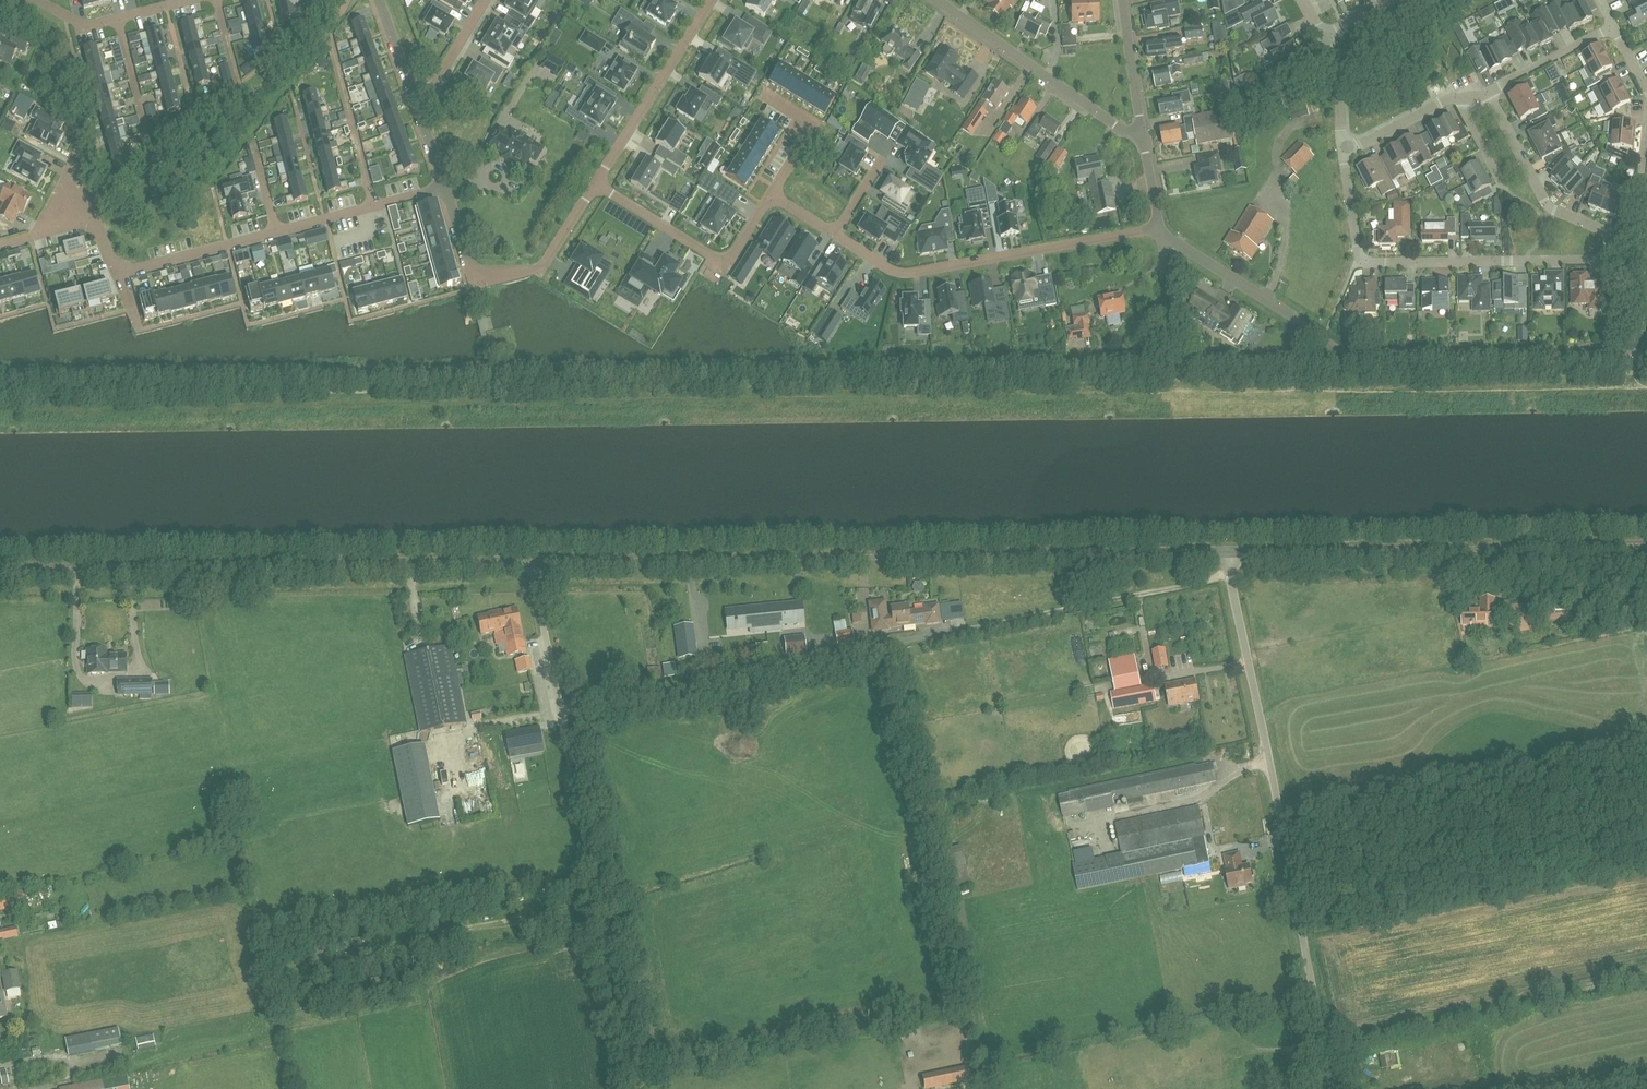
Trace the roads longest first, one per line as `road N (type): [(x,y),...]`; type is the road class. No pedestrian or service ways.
road 1 (tertiary): [(1646,547),(534,563)]
road 2 (track): [(562,711),(1211,581),(1231,570)]
road 3 (residential): [(1344,151),(1358,242),(1372,264),(1606,262),(1609,232),(1548,206),(1489,93)]
road 4 (track): [(1334,1088),(1227,552)]
road 5 (tertiary): [(534,563),(0,572)]
road 6 (residential): [(837,237),(907,274),(1150,231),(1164,237)]
road 7 (unclassified): [(534,563),(586,826)]
road 8 (track): [(639,1088),(586,826)]
road 9 (residential): [(1140,131),(1122,130),(934,0)]
road 10 (residential): [(596,186),(719,258),(738,248),(771,198)]
road 11 (residential): [(596,186),(714,0)]
road 12 (residential): [(374,208),(330,39)]
road 13 (residential): [(472,267),(497,278),(538,269),(596,186)]
road 14 (residential): [(116,278),(275,235)]
road 15 (residential): [(1297,318),(1164,237)]
road 16 (residential): [(1489,93),(1616,29)]
road 17 (residential): [(118,20),(154,155)]
road 18 (residential): [(763,92),(804,119),(808,133),(771,198)]
road 19 (residential): [(1344,151),(1466,98)]
road 20 (residential): [(1140,131),(1123,0)]
road 21 (residential): [(490,0),(446,75),(418,101)]

